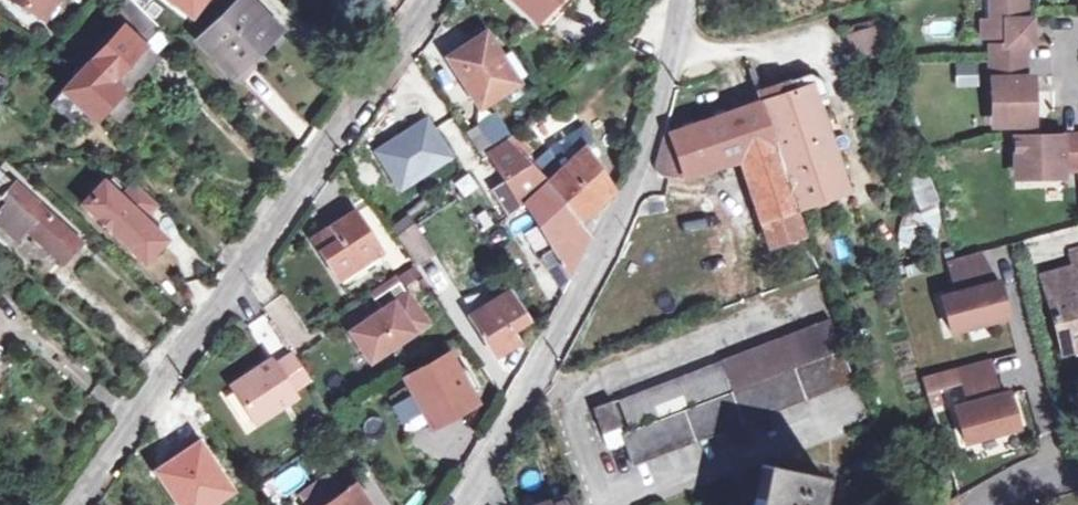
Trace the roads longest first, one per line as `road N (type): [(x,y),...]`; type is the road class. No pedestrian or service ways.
road 1 (residential): [(77,504),(431,0)]
road 2 (tertiary): [(457,504),(530,394),(642,172),(685,0)]

